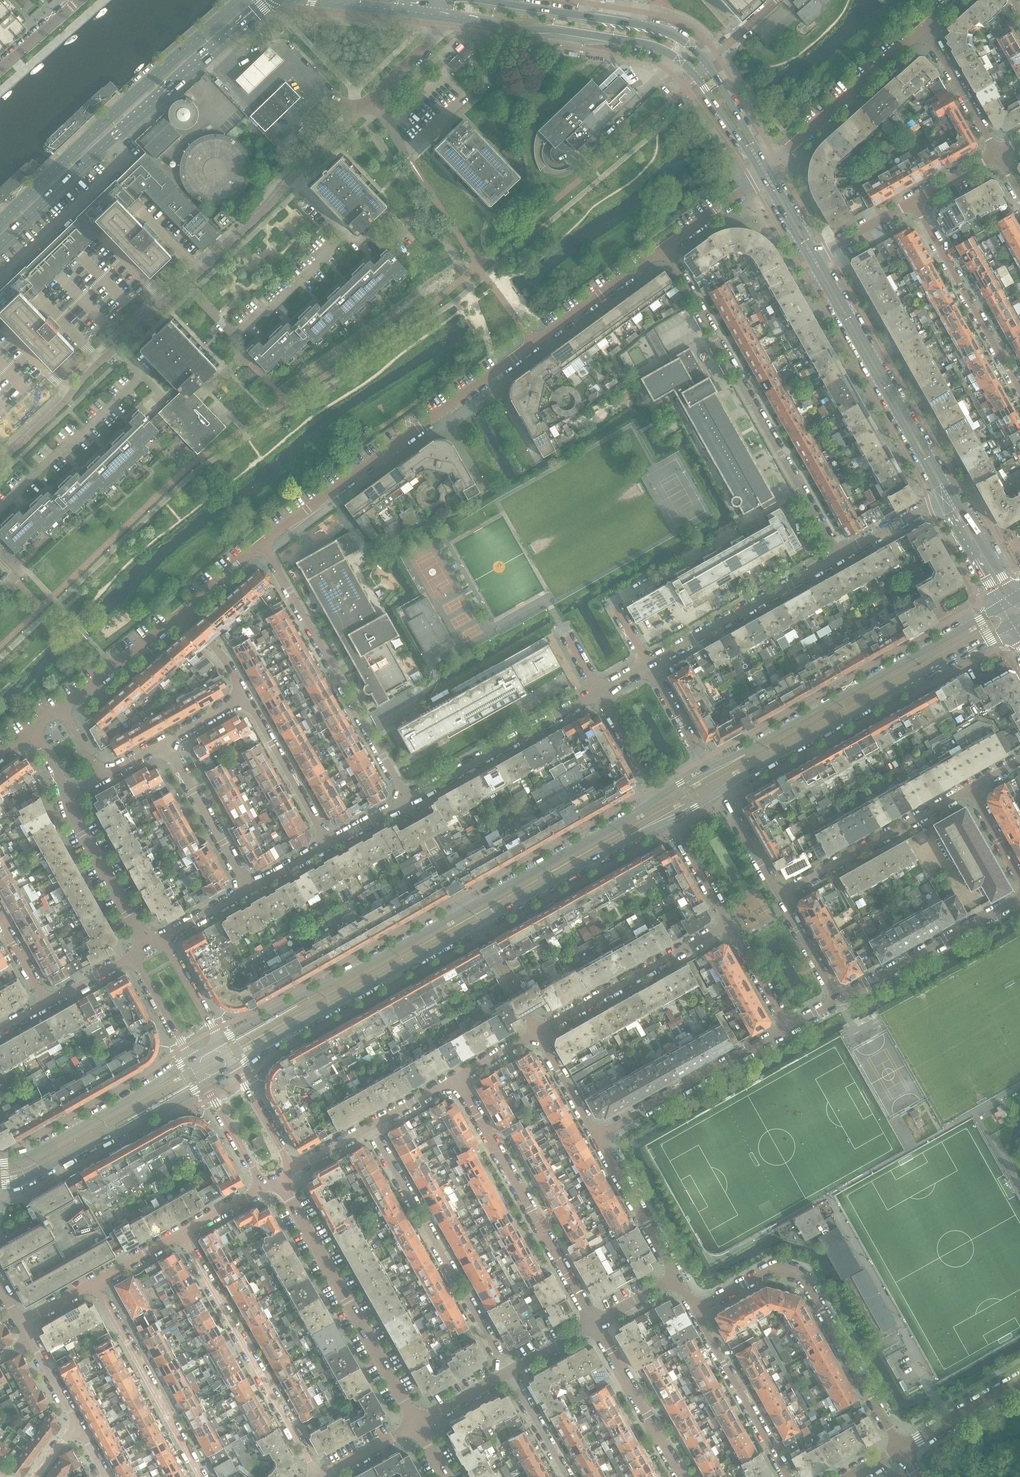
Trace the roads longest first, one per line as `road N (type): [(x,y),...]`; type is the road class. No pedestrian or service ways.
road 1 (residential): [(0,464),(427,45),(440,15)]
road 2 (residential): [(664,248),(263,542)]
road 3 (secondary): [(0,244),(275,0)]
road 4 (residential): [(838,557),(664,248)]
road 5 (tertiary): [(720,792),(1010,625)]
road 6 (tertiary): [(998,606),(707,769)]
road 7 (secondary): [(241,0),(0,221)]
road 8 (residential): [(900,1449),(800,1275),(770,1270),(694,1311)]
road 9 (residential): [(263,542),(407,800)]
road 10 (residential): [(595,1324),(456,1078)]
road 11 (residential): [(508,1372),(370,1127)]
road 12 (residential): [(416,1424),(278,1179)]
road 13 (tertiary): [(467,908),(220,1042)]
road 14 (tertiary): [(235,1067),(477,925)]
road 15 (residential): [(181,1233),(317,1476)]
road 16 (secondary): [(951,494),(818,258)]
road 17 (secondary): [(810,262),(941,499)]
road 18 (secondary): [(440,15),(648,45),(696,77)]
road 19 (secondary): [(707,63),(656,28),(479,0)]
road 20 (tertiary): [(0,1184),(32,1177),(205,1084)]
road 21 (residential): [(94,1282),(200,1476)]
road 22 (tertiary): [(658,797),(467,908)]
road 23 (tertiary): [(477,925),(671,820)]
road 24 (residential): [(407,800),(599,692)]
road 25 (residential): [(537,1032),(729,924)]
road 26 (residential): [(598,1137),(789,1029)]
road 27 (residential): [(779,896),(969,788)]
road 28 (residential): [(648,664),(838,557)]
road 29 (tertiary): [(191,1059),(28,1155),(0,1162)]
road 30 (residential): [(913,201),(1019,390)]
road 31 (residential): [(768,168),(925,26)]
road 32 (residential): [(838,1001),(1019,898)]
road 33 (residential): [(694,1311),(788,1476)]
road 34 (residential): [(681,1476),(595,1324)]
road 35 (residential): [(246,696),(330,844)]
road 36 (residential): [(249,890),(165,742)]
road 37 (residential): [(147,947),(67,797)]
road 38 (residential): [(677,1277),(598,1137)]
road 39 (residential): [(183,611),(61,707)]
road 40 (residential): [(925,26),(997,154)]
road 41 (unclassified): [(900,1449),(1019,1382)]
road 42 (secondary): [(310,0),(440,15)]
road 43 (residential): [(407,800),(467,908)]
road 44 (residential): [(477,925),(537,1032)]
road 45 (secondary): [(768,168),(707,63)]
road 46 (residential): [(537,1032),(598,1137)]
road 47 (secondary): [(941,499),(998,606)]
road 48 (residential): [(729,924),(789,1029)]
road 49 (residential): [(838,1001),(779,896)]
road 50 (residential): [(599,692),(658,797)]
road 51 (residential): [(707,769),(648,664)]
road 52 (residential): [(567,1476),(508,1372)]

